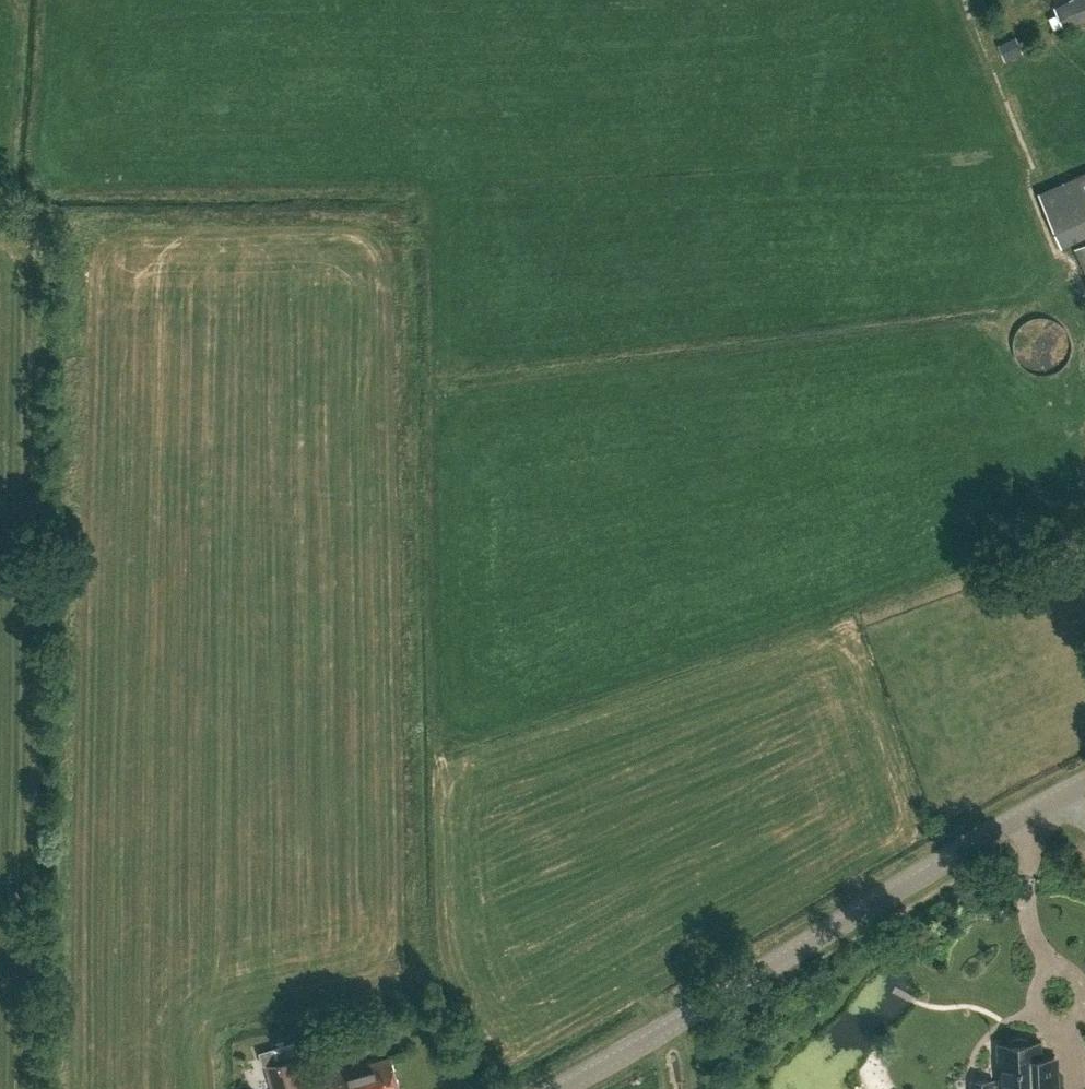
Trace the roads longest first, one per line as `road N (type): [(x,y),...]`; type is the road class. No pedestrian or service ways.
road 1 (tertiary): [(561,1088),(1081,785)]

